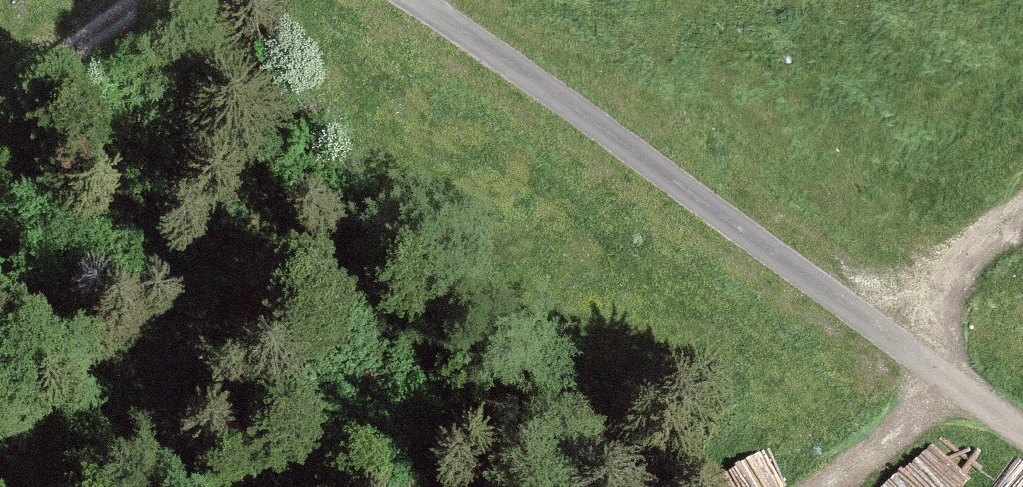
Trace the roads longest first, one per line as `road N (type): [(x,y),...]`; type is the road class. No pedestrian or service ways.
road 1 (track): [(876,326),(407,0)]
road 2 (track): [(0,115),(175,0)]
road 3 (track): [(1022,435),(876,326)]
road 4 (track): [(876,326),(1022,220)]

